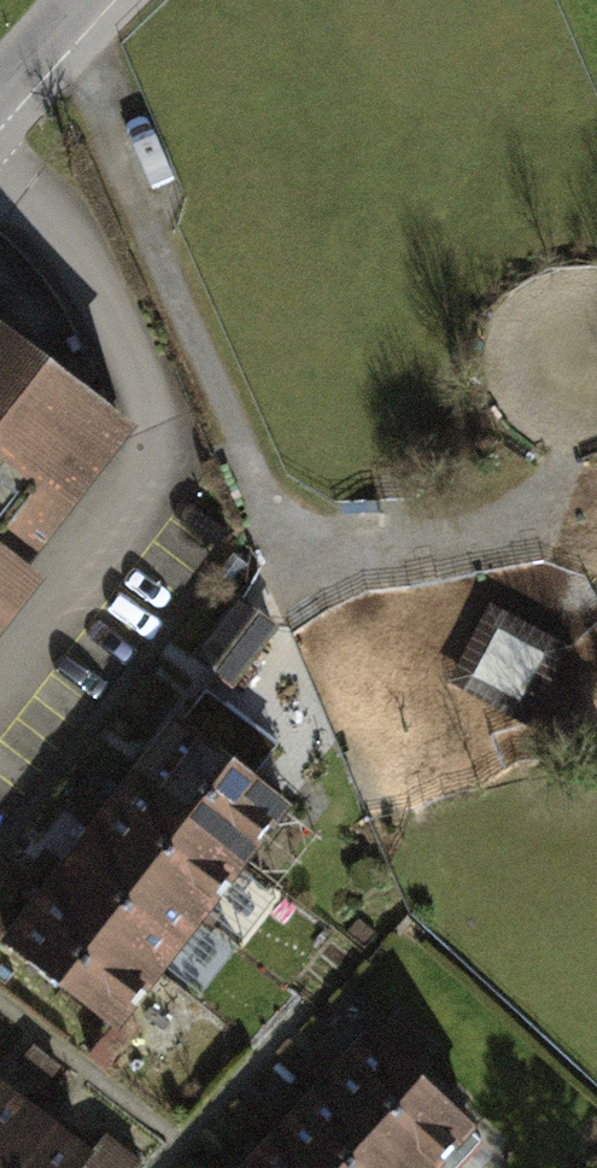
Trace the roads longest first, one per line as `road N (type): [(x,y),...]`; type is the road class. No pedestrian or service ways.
road 1 (unclassified): [(162,448),(122,343),(60,233),(0,172)]
road 2 (tertiary): [(0,137),(118,0)]

